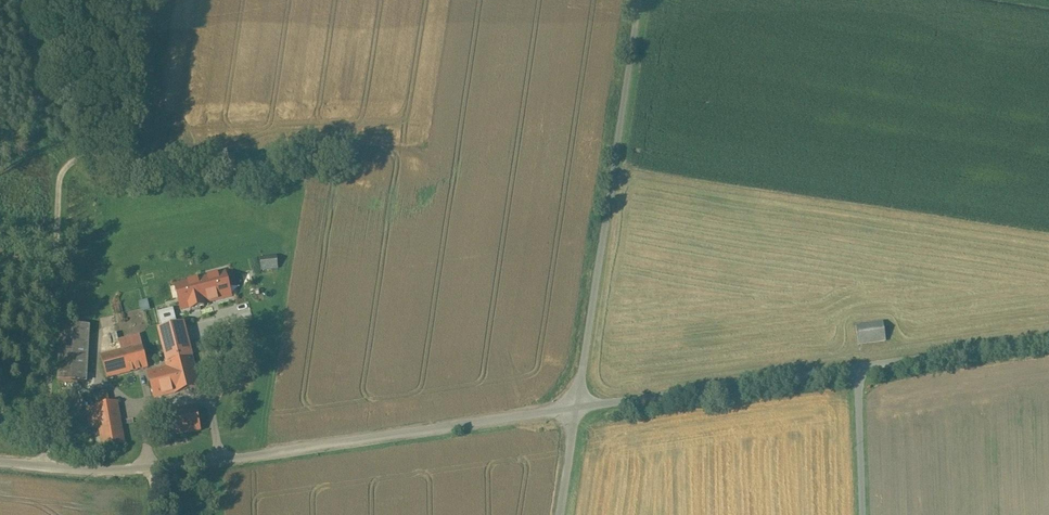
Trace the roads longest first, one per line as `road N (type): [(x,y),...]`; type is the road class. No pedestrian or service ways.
road 1 (unclassified): [(577,407),(169,465),(0,460)]
road 2 (unclassified): [(1048,338),(577,407)]
road 3 (unclassified): [(640,0),(577,407)]

